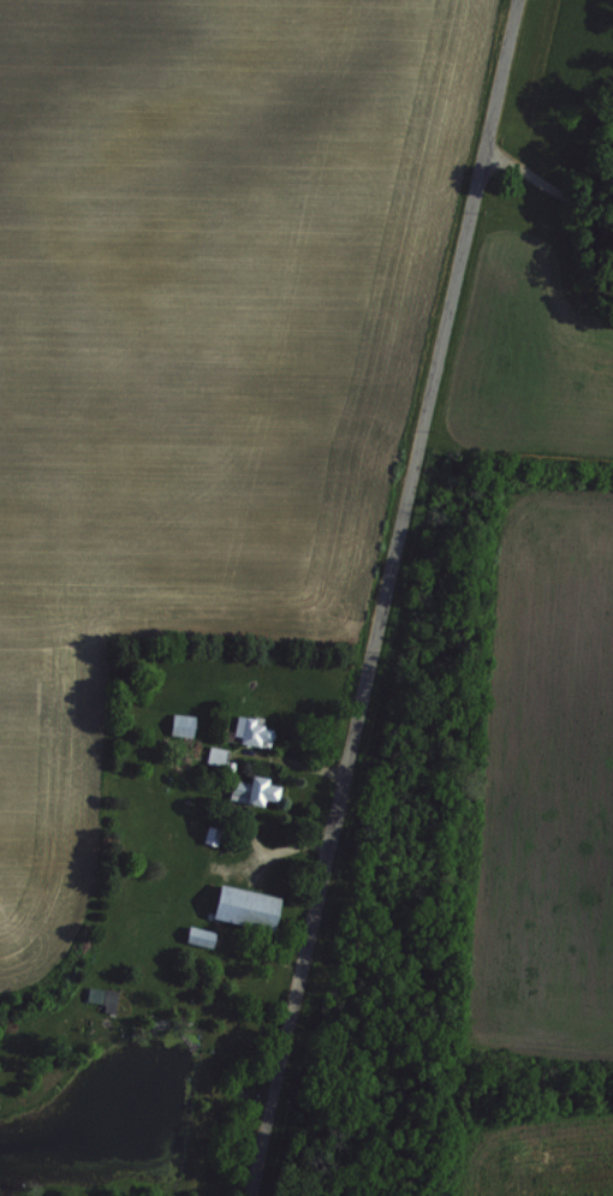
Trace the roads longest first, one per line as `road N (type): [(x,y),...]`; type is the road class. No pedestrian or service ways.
road 1 (residential): [(250,1195),(516,0)]
road 2 (residential): [(483,148),(612,215)]

